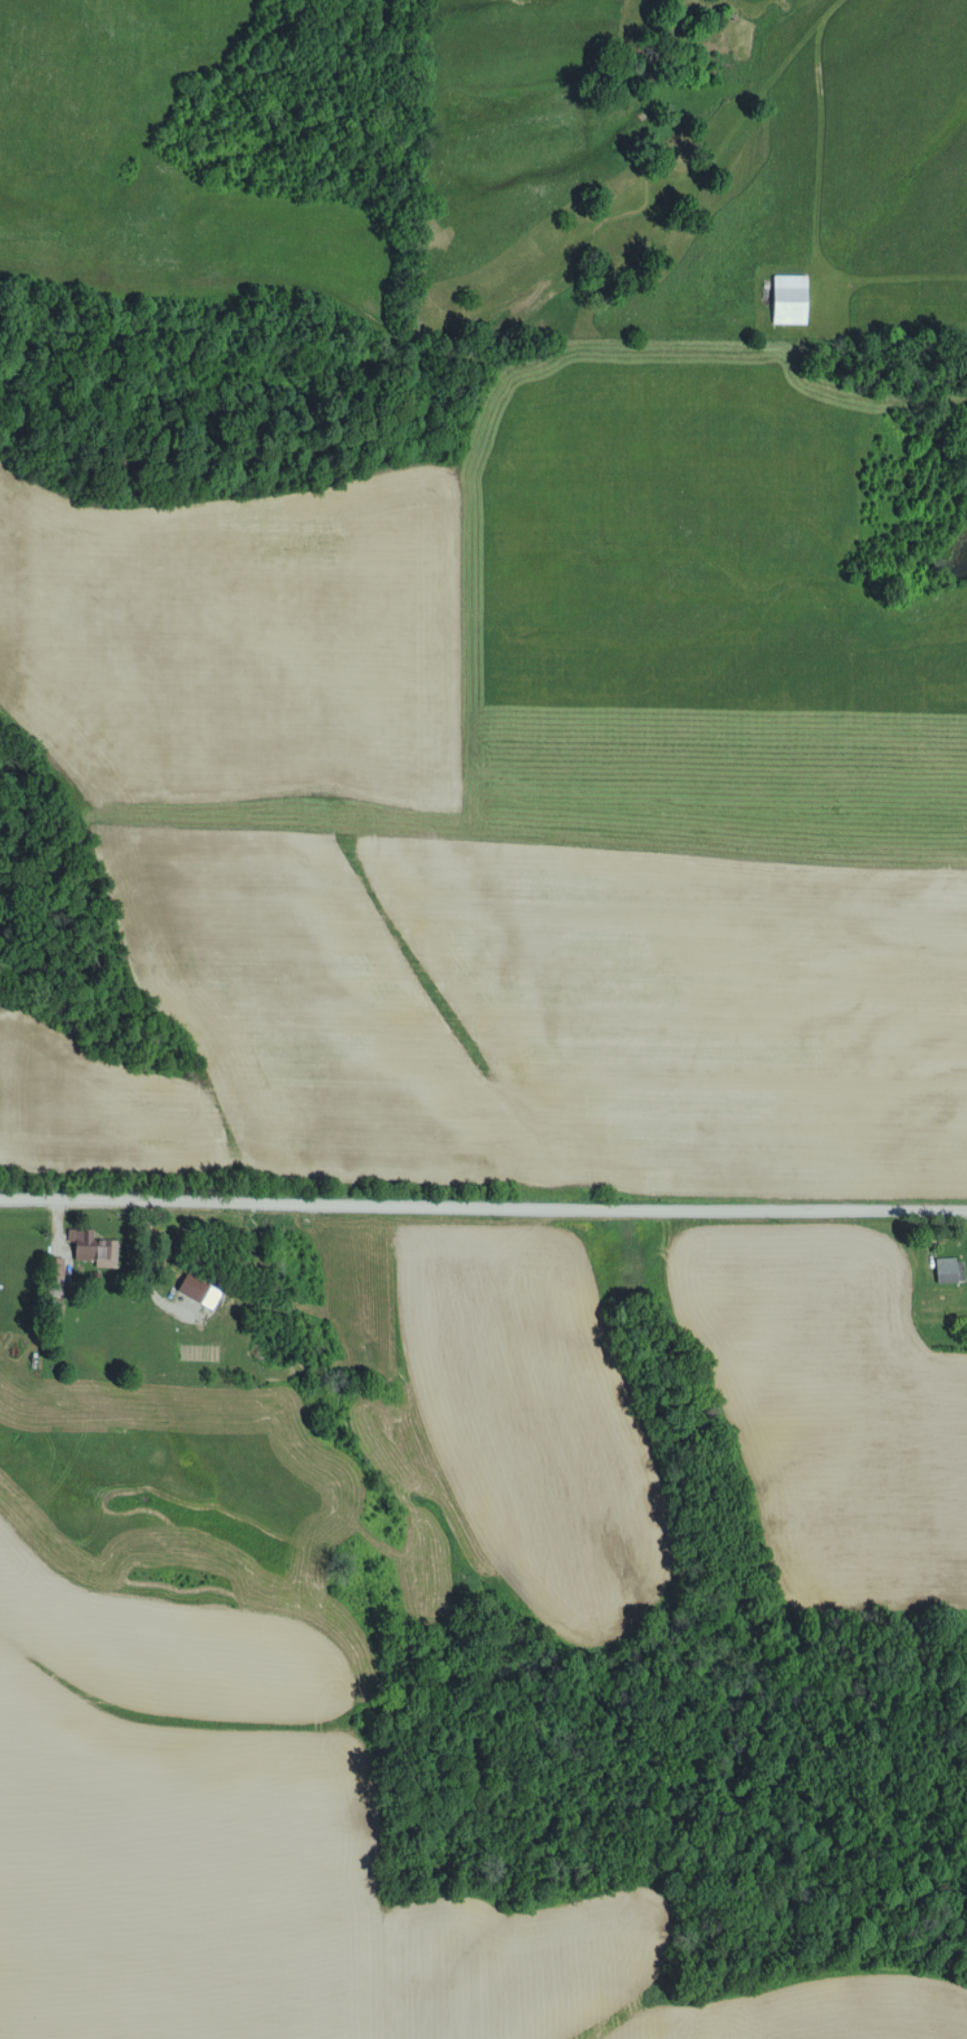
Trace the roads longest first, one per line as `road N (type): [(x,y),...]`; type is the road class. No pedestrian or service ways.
road 1 (residential): [(0,1186),(966,1197)]

